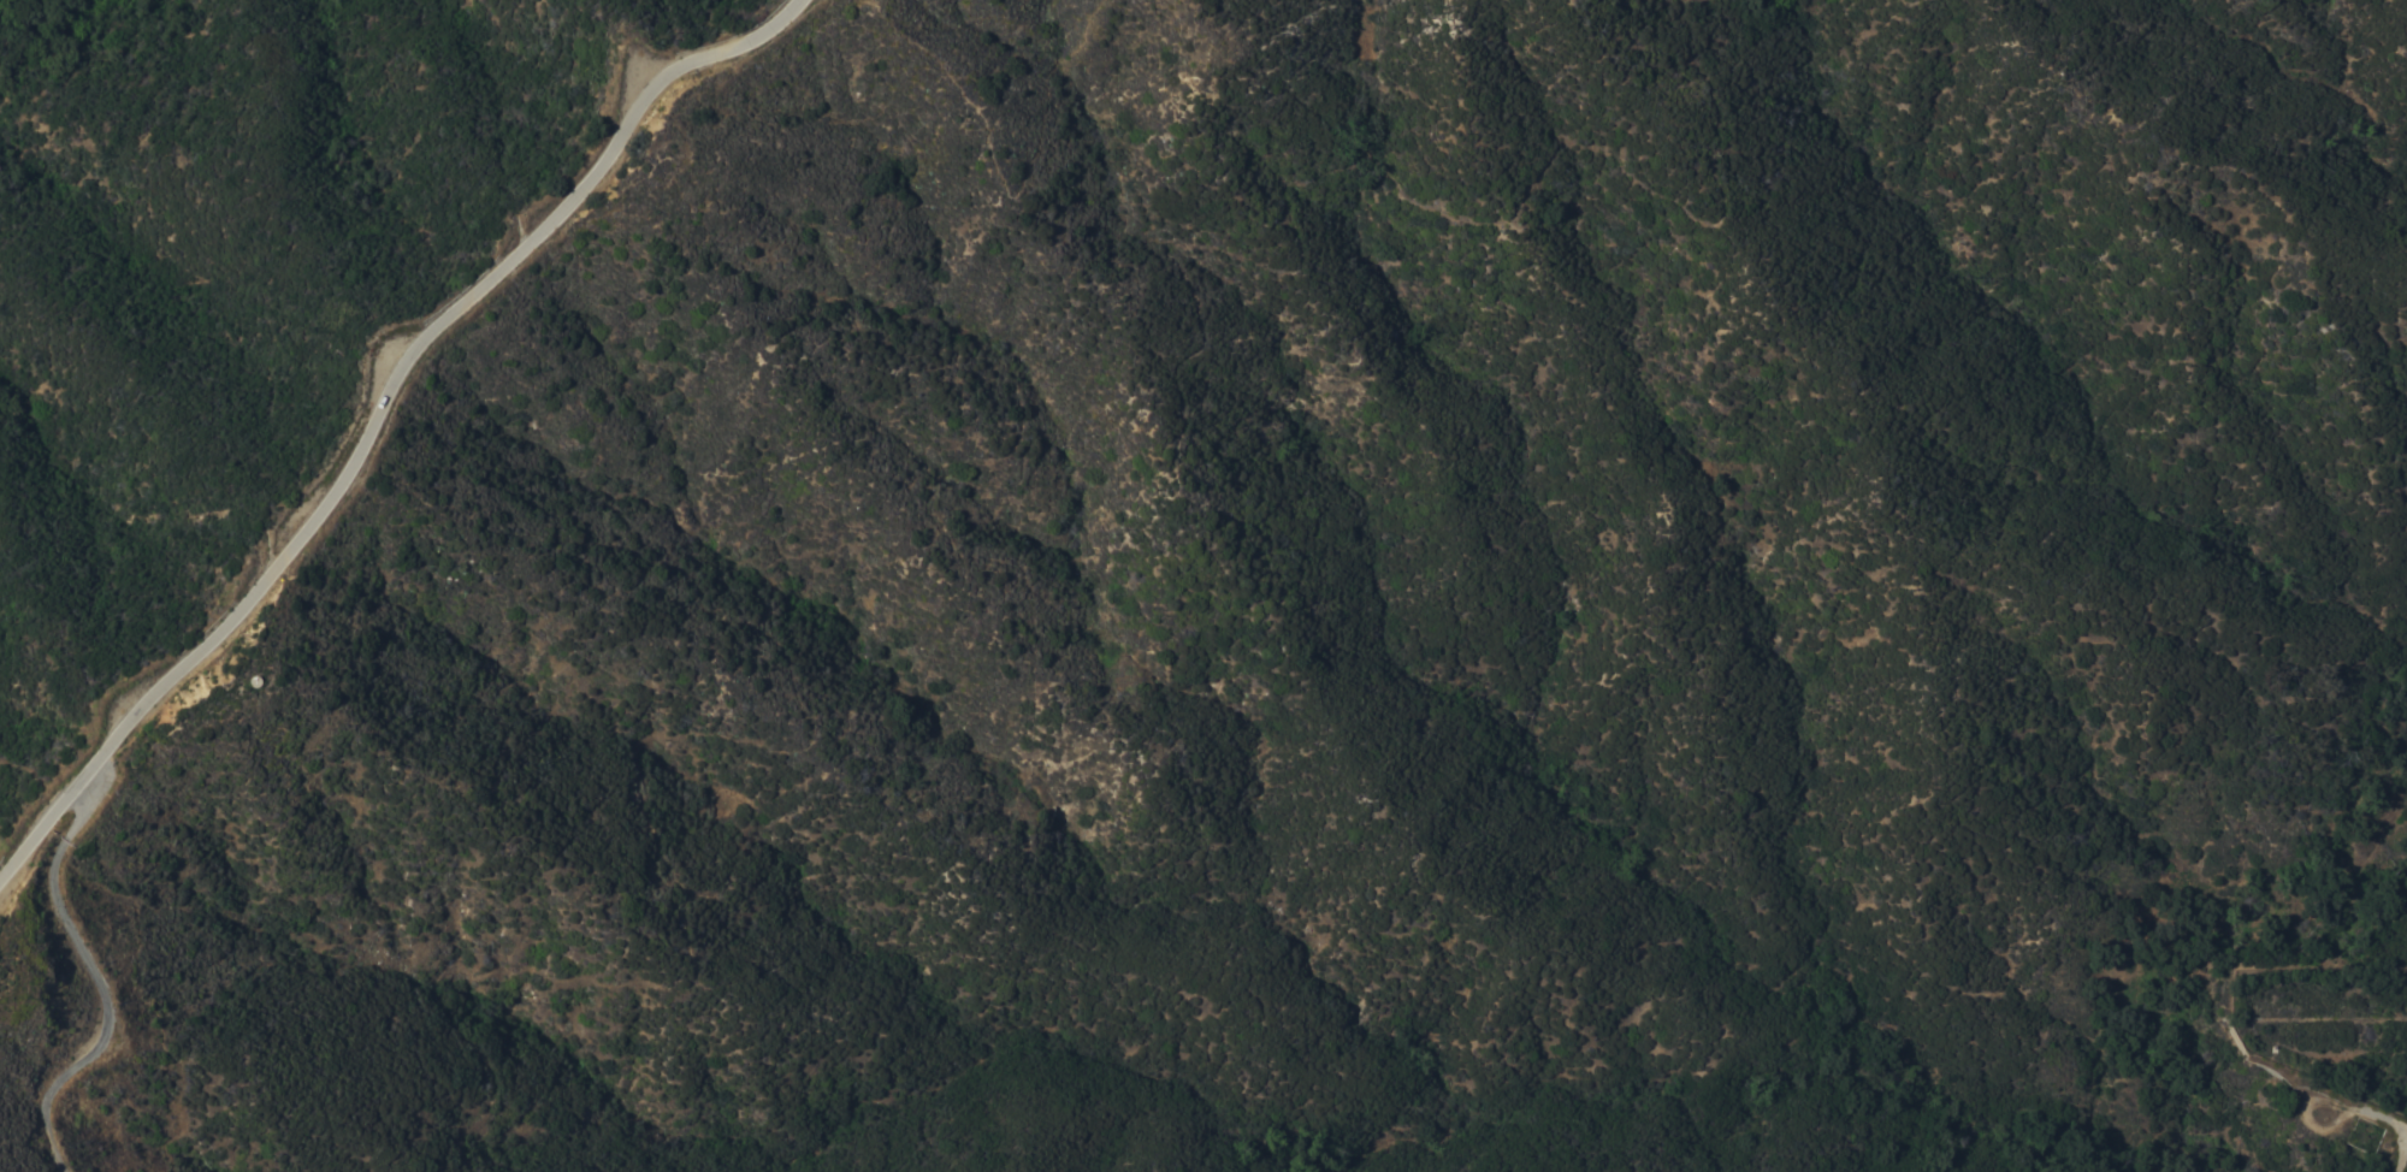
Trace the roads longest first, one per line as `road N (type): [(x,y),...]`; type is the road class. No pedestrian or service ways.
road 1 (track): [(73,1171),(54,1091),(114,1036),(113,999),(76,934),(64,894),(65,864),(82,827),(65,800)]
road 2 (track): [(2395,1123),(2365,1113),(2324,1102),(2303,1109),(2308,1126),(2326,1132),(2365,1113)]

